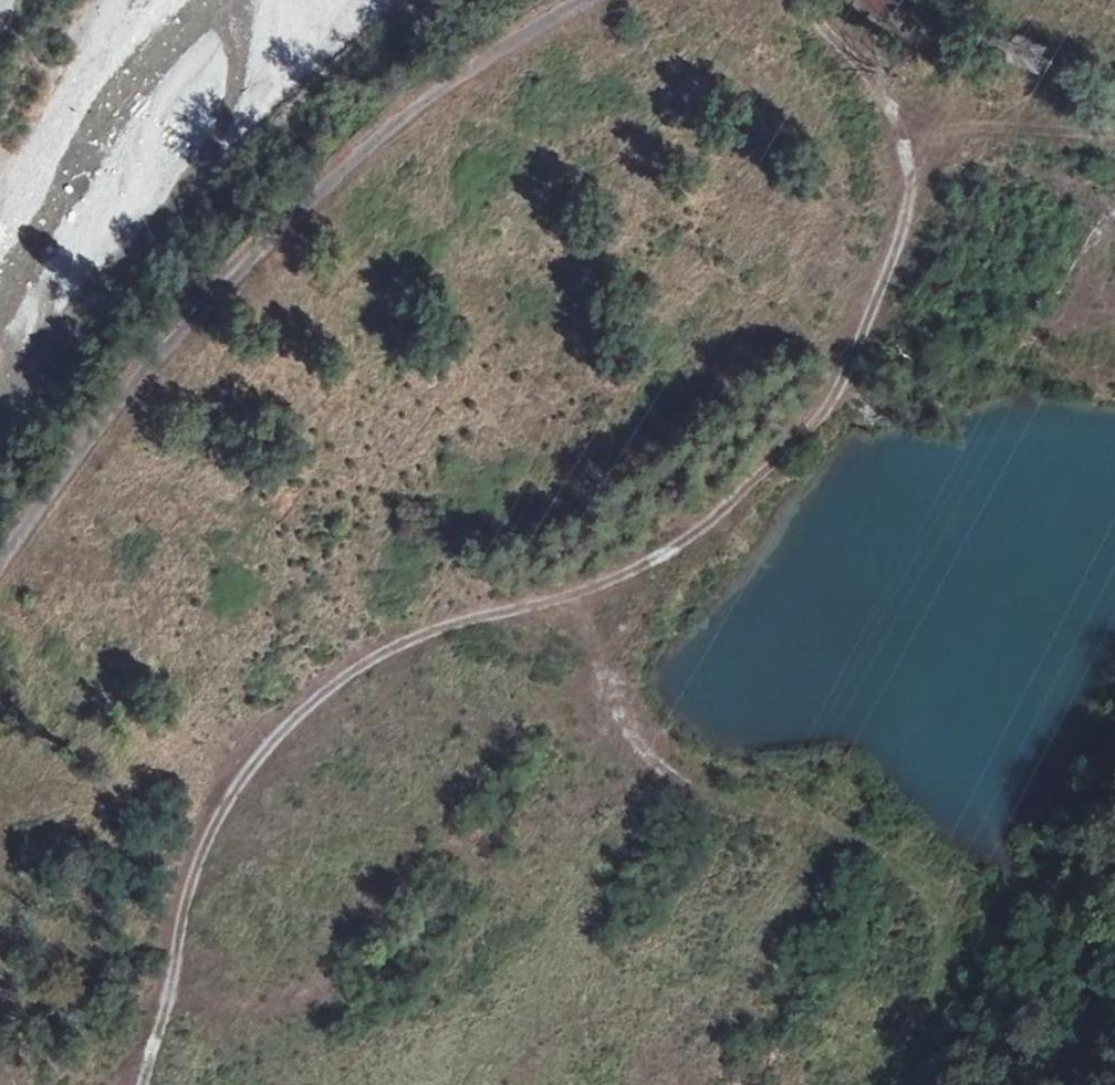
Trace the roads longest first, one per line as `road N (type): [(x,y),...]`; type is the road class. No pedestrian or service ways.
road 1 (track): [(145,1084),(194,884),(226,810),(269,751),(397,651),(634,574),(708,526),(840,402),(877,329),(907,231),(910,167),(891,111),(848,51),(796,0)]
road 2 (track): [(0,554),(192,310),(426,97),(589,0)]

